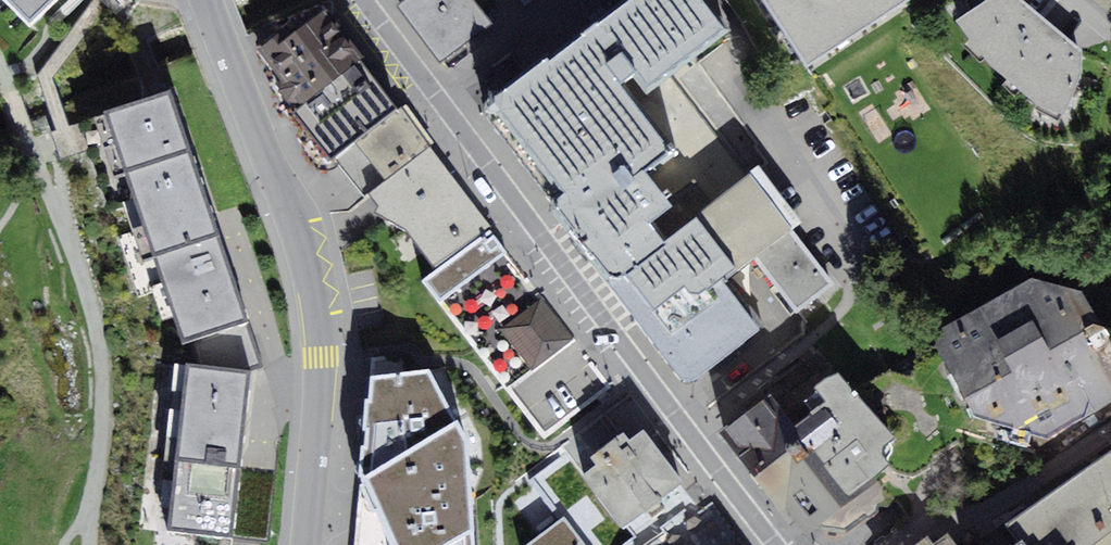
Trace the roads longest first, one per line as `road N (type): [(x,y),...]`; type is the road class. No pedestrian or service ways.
road 1 (tertiary): [(430,95),(778,544)]
road 2 (tertiary): [(308,544),(321,391),(316,313),(293,221),(205,0)]
road 3 (residential): [(1110,432),(995,508),(939,520),(890,544)]
road 4 (residential): [(430,95),(501,40),(508,0)]

